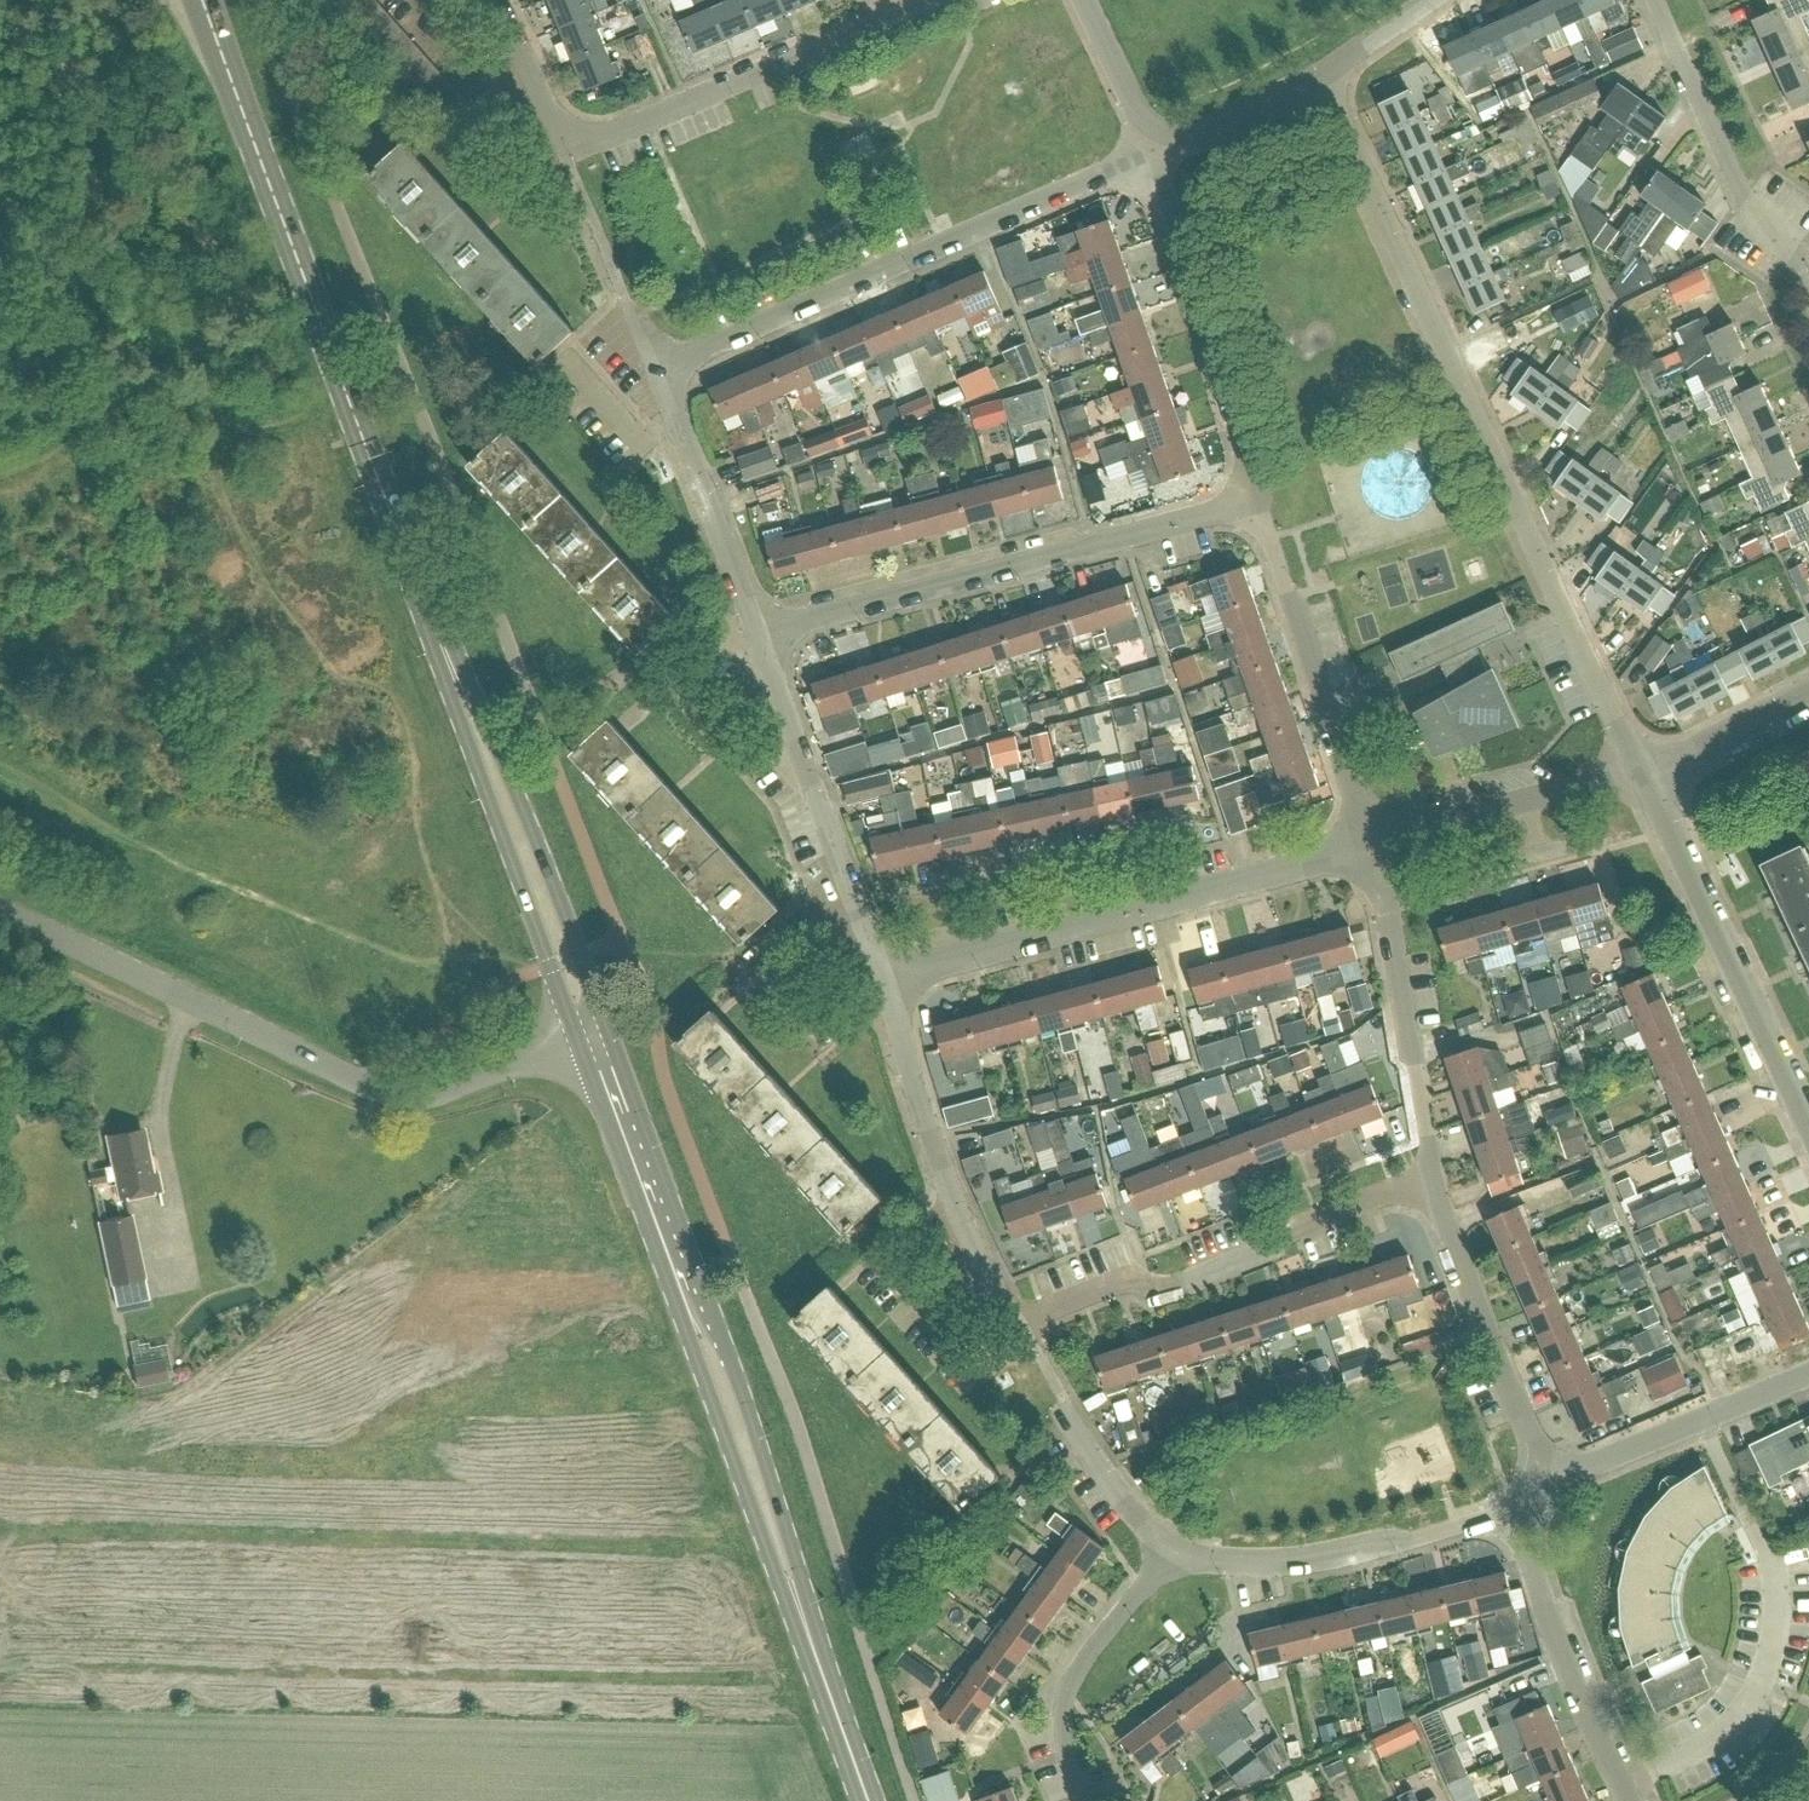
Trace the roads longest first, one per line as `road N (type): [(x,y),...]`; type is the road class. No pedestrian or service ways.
road 1 (secondary): [(867,1800),(588,1039)]
road 2 (unclassified): [(1645,775),(1322,79)]
road 3 (secondary): [(202,0),(431,613)]
road 4 (unclassified): [(588,1039),(455,1090),(415,1098),(390,1092),(0,910)]
road 5 (residential): [(654,368),(1150,151)]
road 6 (residential): [(758,633),(1257,495)]
road 7 (residential): [(882,977),(1372,843)]
road 8 (residential): [(1014,1326),(1111,1284),(1162,1291),(1188,1285),(1278,1252),(1298,1229),(1382,1195),(1432,1191)]
road 9 (secondary): [(587,1030),(586,973),(543,853),(472,685),(431,613)]
road 10 (secondary): [(431,613),(452,695),(558,982),(587,1030)]
road 11 (unclassified): [(1808,1123),(1645,775)]
road 12 (residential): [(565,148),(916,0)]
road 13 (residential): [(882,977),(958,1214),(1014,1326)]
road 14 (residential): [(1372,843),(1257,495)]
road 15 (residential): [(758,633),(882,977)]
road 16 (residential): [(1257,495),(1150,151)]
road 17 (residential): [(1172,1558),(1330,1554),(1416,1541),(1514,1513)]
road 18 (residential): [(1808,289),(1793,254),(1747,198),(1653,0)]
road 19 (residential): [(1547,1479),(1432,1191)]
road 20 (residential): [(1628,1800),(1514,1513)]
road 21 (residential): [(1432,1191),(1388,896)]
road 22 (residential): [(654,368),(758,633)]
road 23 (residential): [(1086,1800),(1070,1761),(1065,1699),(1089,1654),(1172,1558)]
road 24 (residential): [(1547,1479),(1808,1374)]
road 25 (residential): [(1061,1397),(1109,1480),(1172,1558)]
road 26 (unclassified): [(1150,151),(1322,79)]
road 27 (unclassified): [(1645,775),(1808,695)]
road 28 (unclassified): [(1150,151),(1084,0)]
road 29 (residential): [(565,148),(498,0)]
road 30 (residential): [(1543,852),(1388,896)]
road 31 (residential): [(1372,843),(1527,800)]
road 32 (unclassified): [(1322,79),(1433,0)]
road 33 (residential): [(1527,800),(1645,775)]

